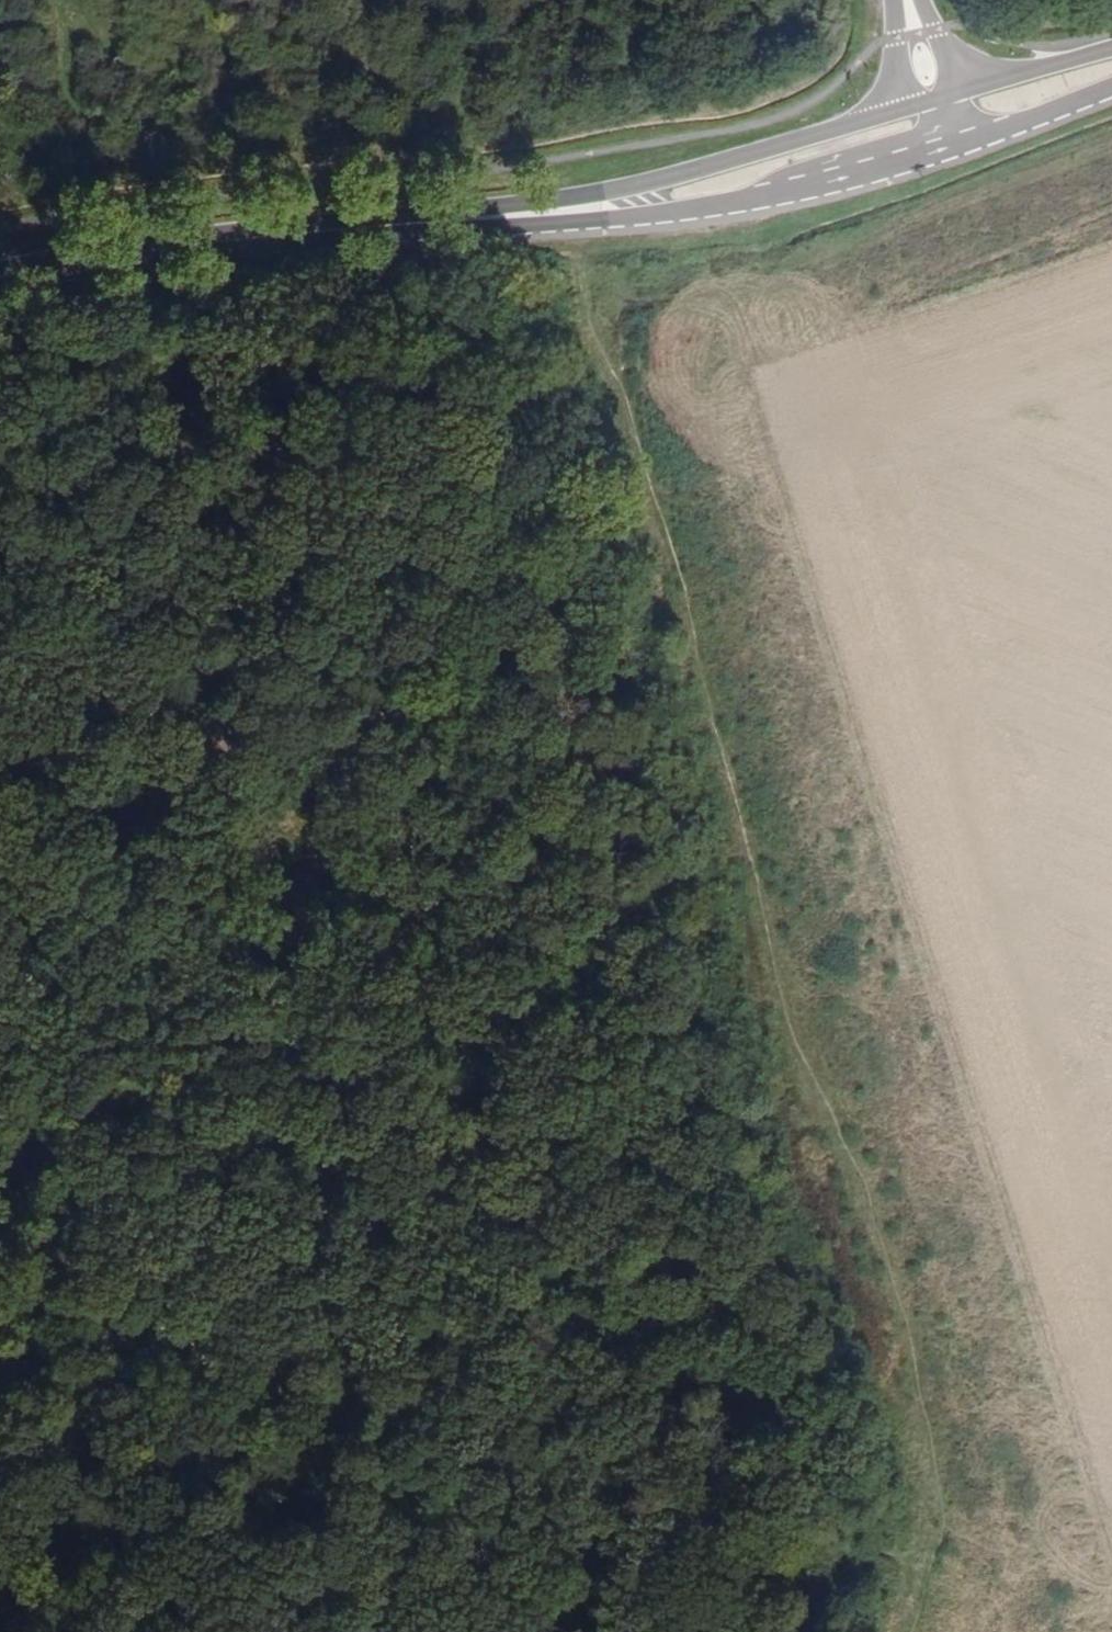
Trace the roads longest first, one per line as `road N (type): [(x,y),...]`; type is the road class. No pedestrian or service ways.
road 1 (track): [(896,1631),(918,1572),(908,1443),(809,1153),(540,214)]
road 2 (primary): [(0,283),(230,242),(540,214)]
road 3 (primary): [(540,214),(610,218),(751,199),(955,148)]
road 4 (primary): [(913,106),(540,214)]
road 5 (primary): [(955,148),(1111,88)]
road 6 (primary): [(1111,49),(957,91)]

